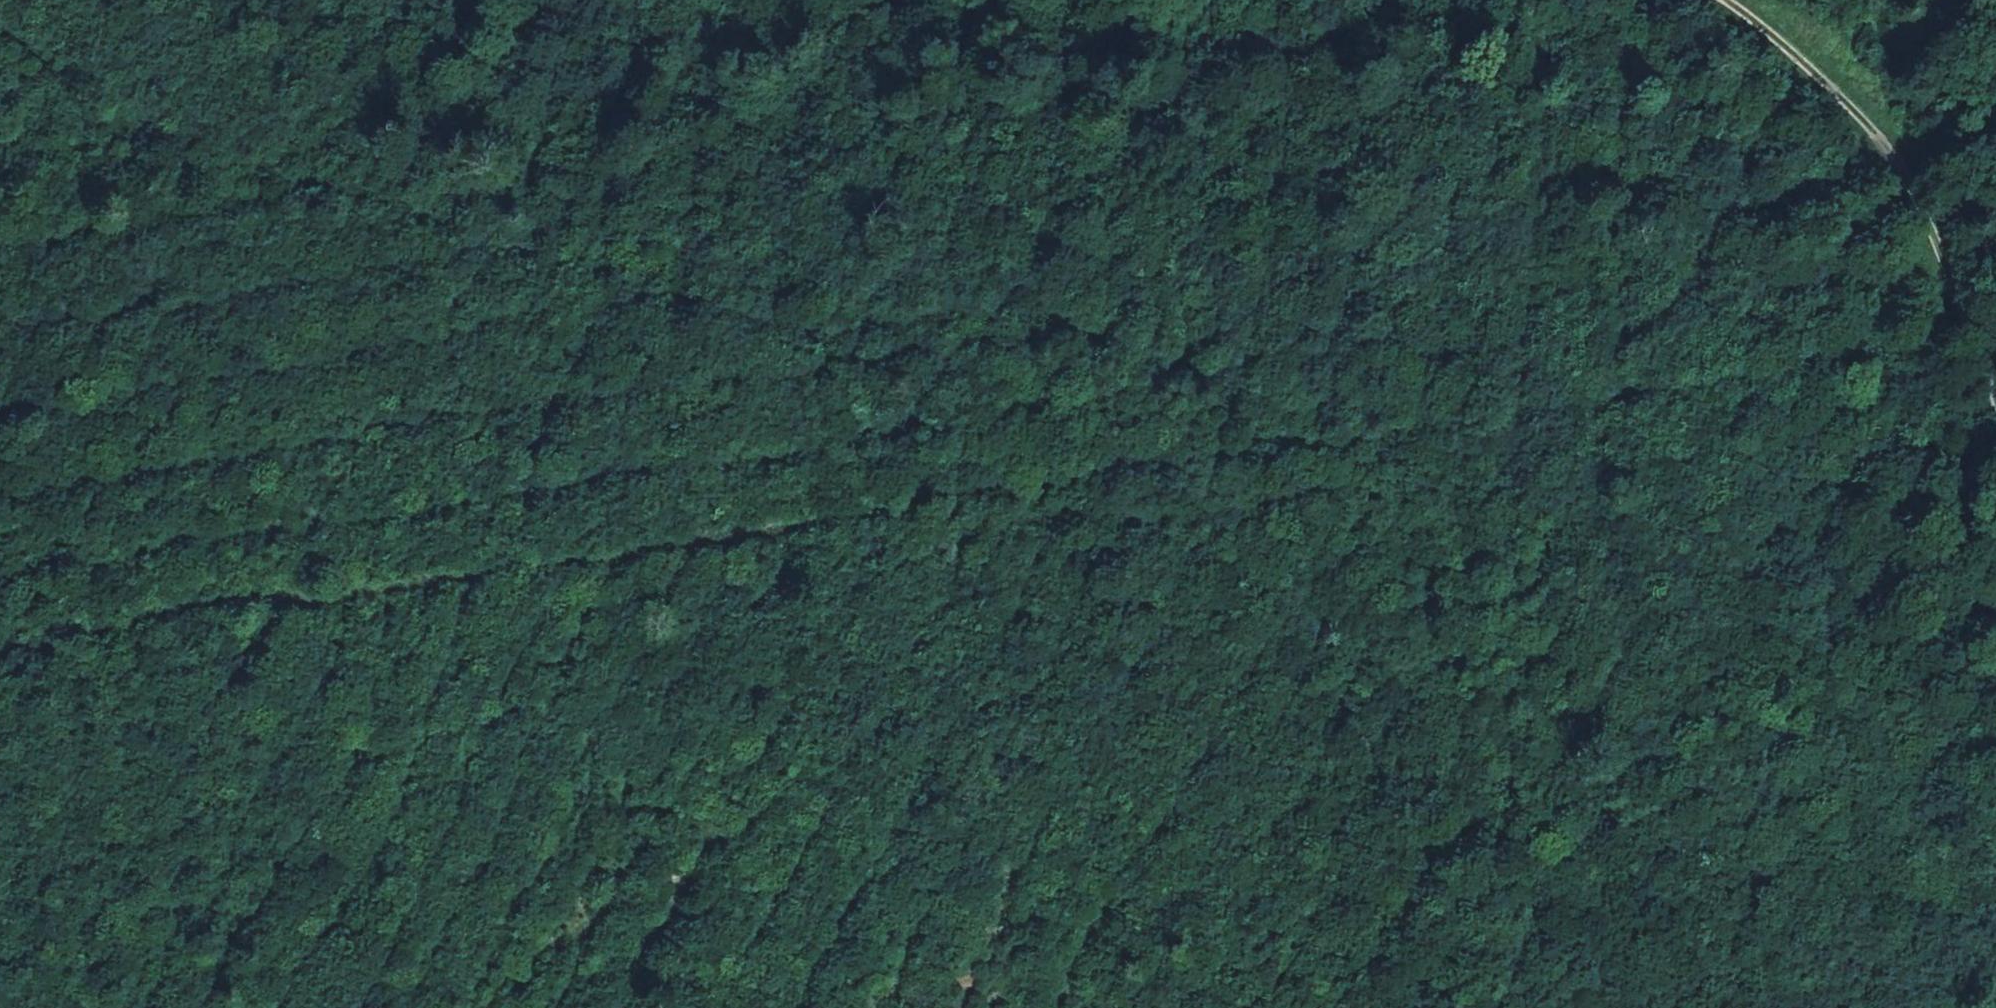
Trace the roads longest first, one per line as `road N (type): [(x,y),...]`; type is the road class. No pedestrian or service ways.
road 1 (track): [(1995,622),(1598,623),(1522,534),(1371,507),(1178,356),(972,308),(881,326),(736,311),(222,156),(29,49),(0,59)]
road 2 (track): [(1722,0),(1866,121),(1938,224)]

